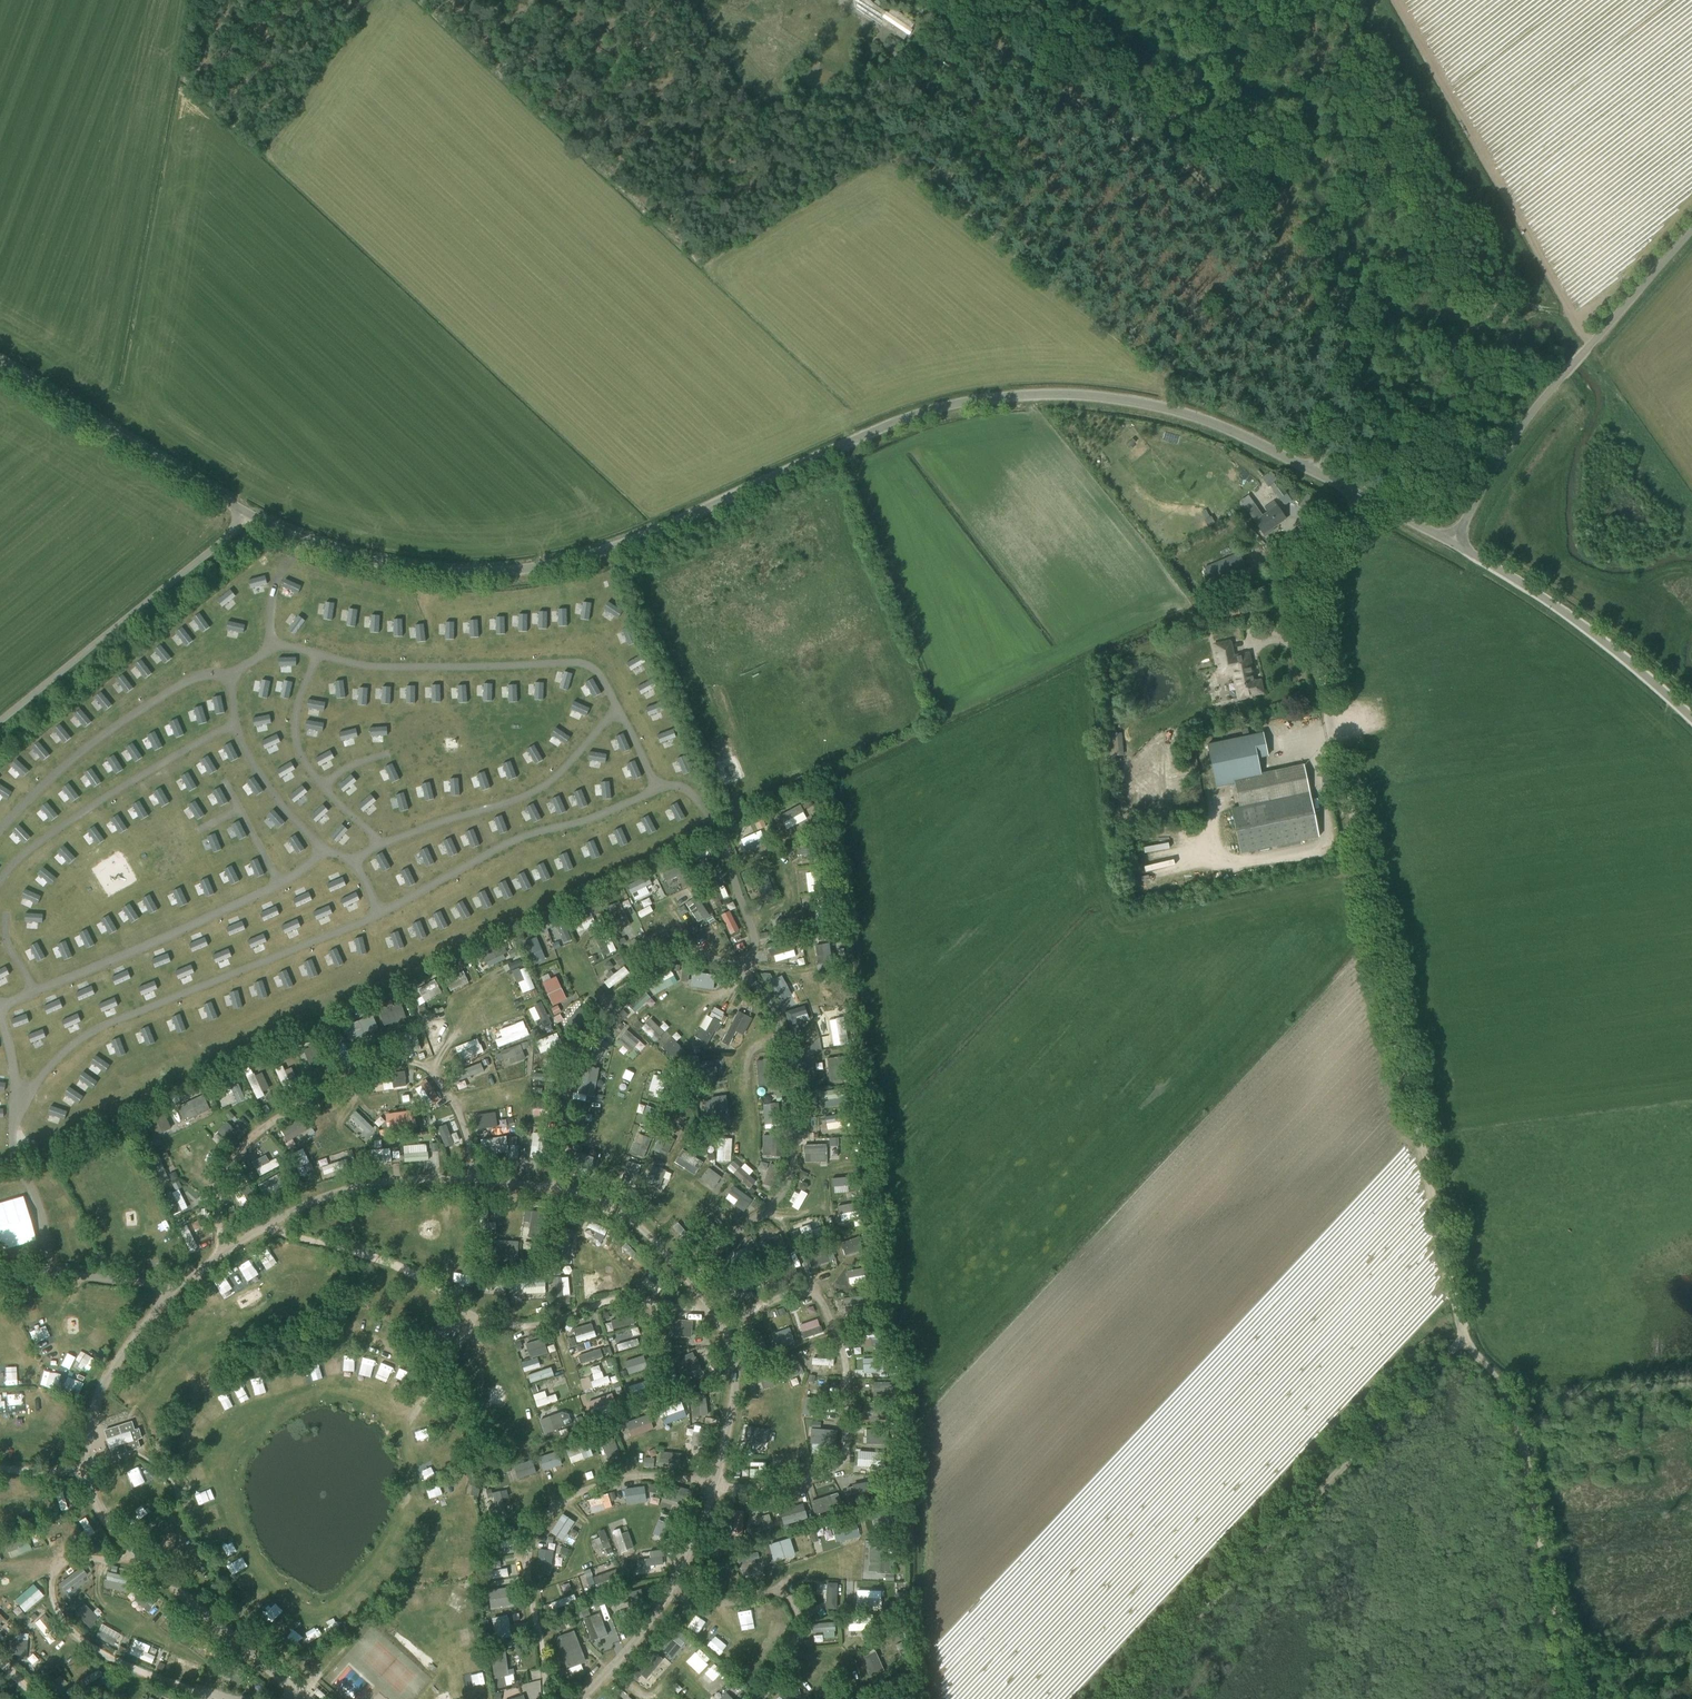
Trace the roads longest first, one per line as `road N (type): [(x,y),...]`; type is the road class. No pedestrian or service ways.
road 1 (unclassified): [(244,511),(309,541),(396,565),(544,569),(619,551),(921,417),(1031,397),(1190,414),(1239,428),(1318,473)]
road 2 (unclassified): [(1381,505),(1310,568),(1305,596),(1460,1338)]
road 3 (unclassified): [(1318,473),(1333,441),(1328,366),(1300,305),(1243,216),(1182,154),(930,6)]
road 4 (track): [(1460,1338),(1115,1698)]
road 5 (unclassified): [(1455,545),(1512,441),(1691,231)]
road 6 (unclassified): [(244,511),(231,531),(0,720)]
road 7 (unclassified): [(1691,719),(1534,592),(1455,545)]
road 8 (unclassified): [(244,511),(0,364)]

